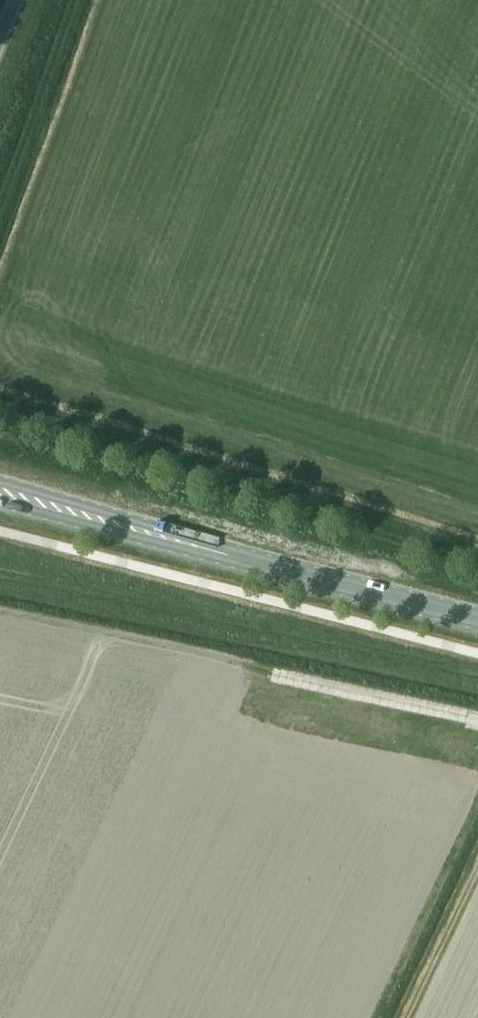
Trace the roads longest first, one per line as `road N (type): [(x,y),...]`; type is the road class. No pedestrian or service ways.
road 1 (secondary): [(477,619),(0,492)]

